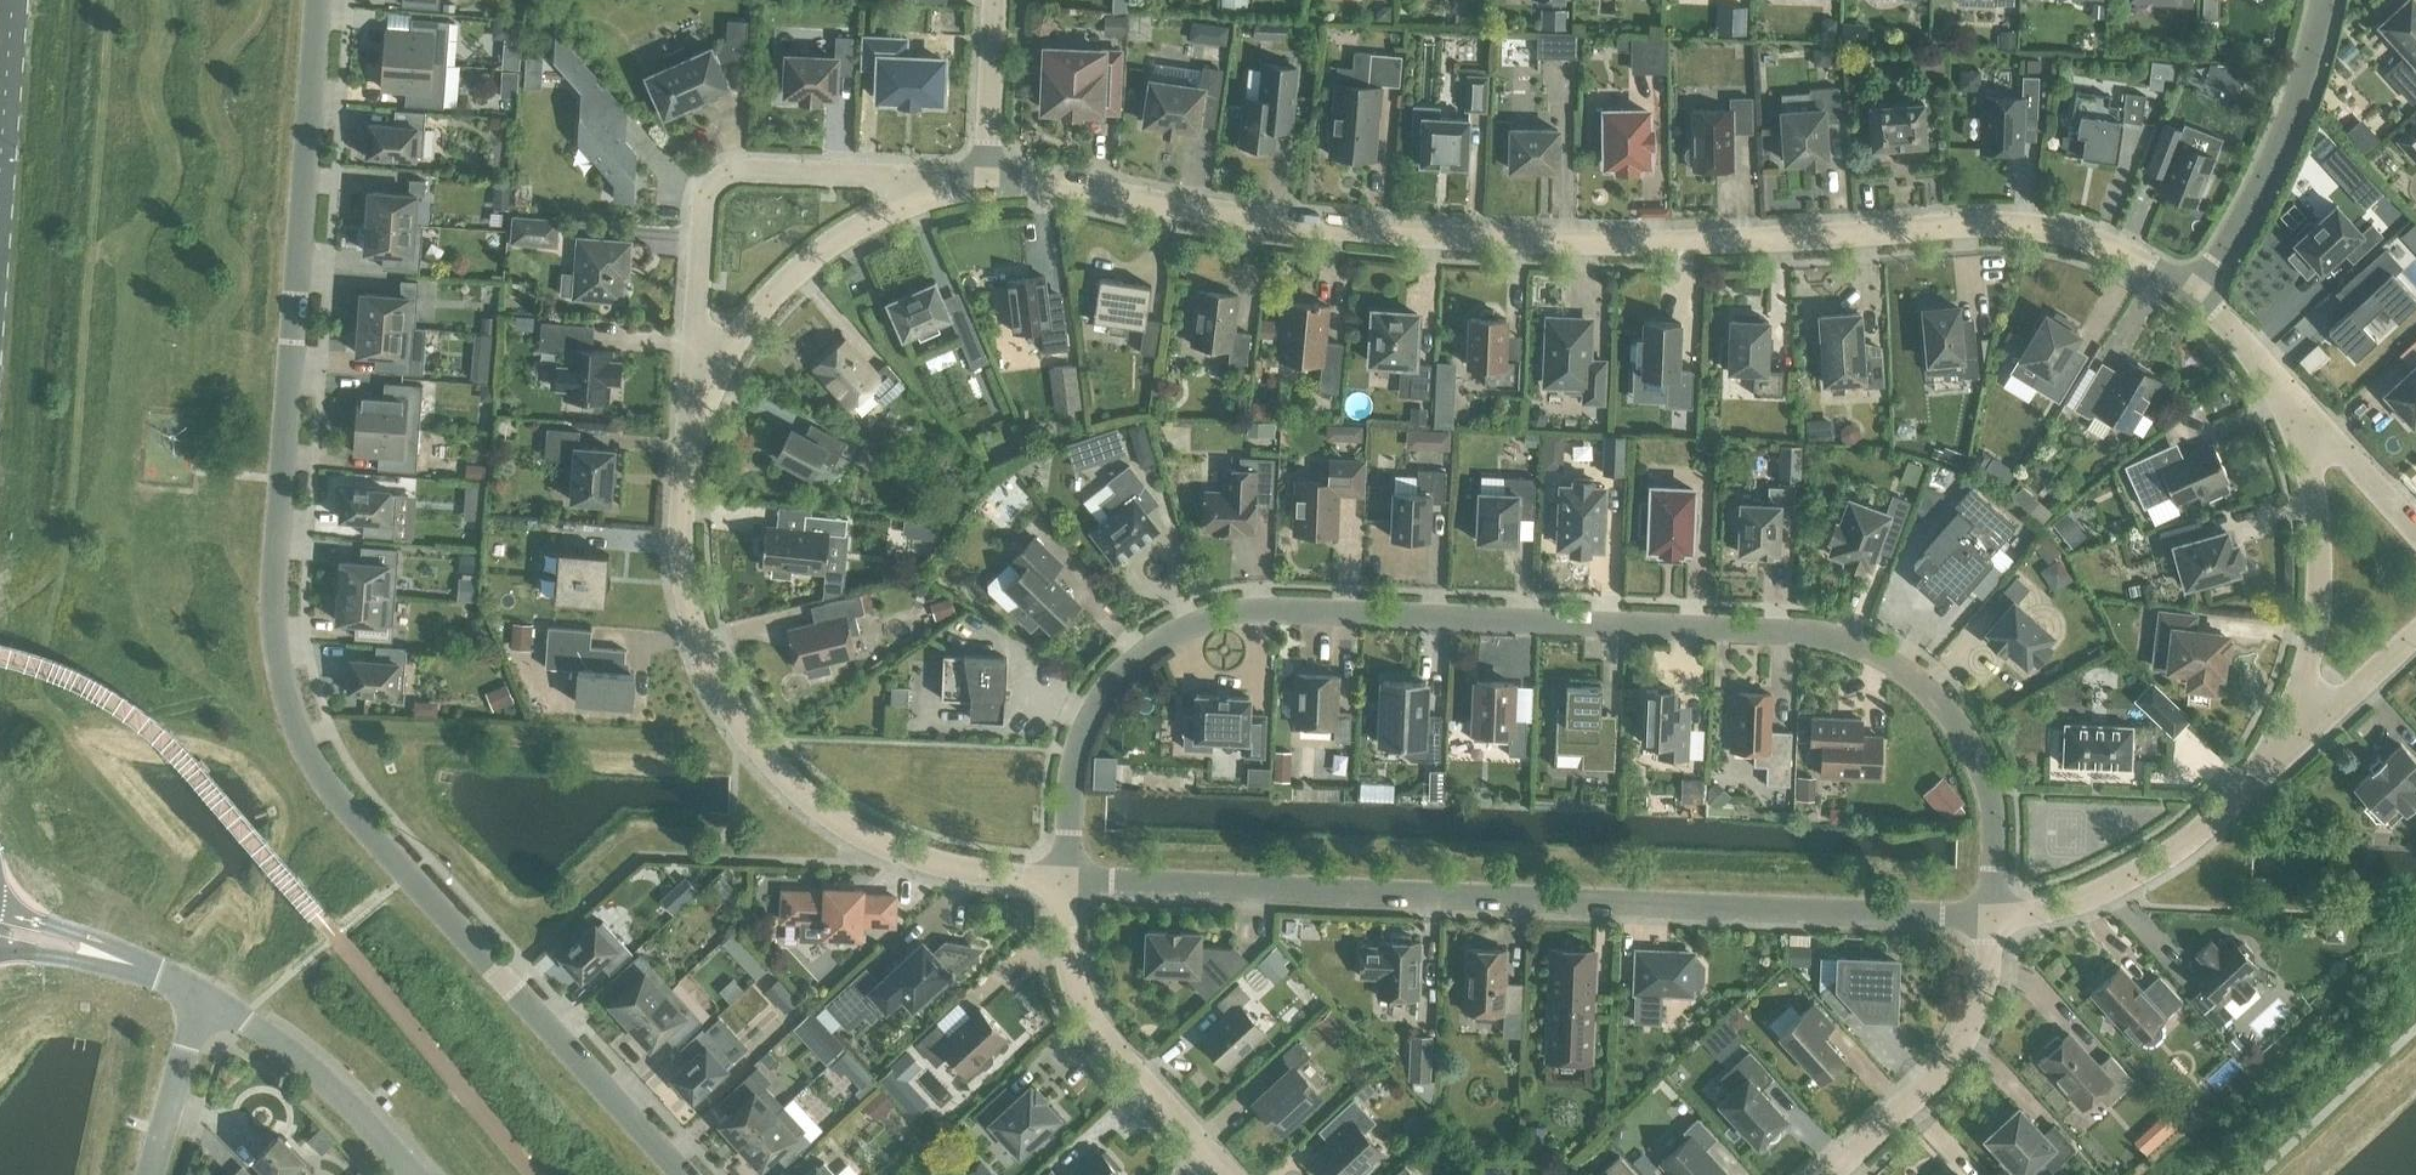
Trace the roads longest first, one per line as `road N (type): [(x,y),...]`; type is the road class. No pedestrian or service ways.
road 1 (residential): [(317,0),(274,585),(275,644),(289,705),(308,754),(342,804),(682,1174)]
road 2 (residential): [(1068,886),(1076,741),(1130,666),(1194,629),(1259,612),(1417,610),(1777,628),(1870,654),(1945,704),(1968,746),(1997,855),(1999,923)]
road 3 (residential): [(987,183),(1104,190),(1331,228),(1549,242),(1743,245),(1933,226),(2041,231),(2119,251),(2198,294)]
road 4 (residential): [(1999,923),(1068,886)]
road 5 (residential): [(1068,886),(904,854),(844,825),(749,742),(695,632),(684,586),(680,517),(693,393)]
road 6 (residential): [(930,181),(738,170),(716,182),(701,208),(693,393)]
road 7 (residential): [(1220,1174),(1081,993),(1070,953),(1068,886)]
road 8 (residential): [(2277,748),(2224,810),(2172,850),(2127,877),(1999,923)]
road 9 (residential): [(2304,431),(2321,602),(2308,675),(2277,748)]
road 10 (residential): [(2198,294),(2275,166),(2314,53),(2323,0)]
road 11 (residential): [(693,393),(795,278),(930,181)]
road 12 (residential): [(1999,923),(1971,1027),(1827,1174)]
road 13 (residential): [(413,1174),(314,1071),(208,997)]
road 14 (residential): [(208,997),(149,1174)]
road 15 (residential): [(987,183),(998,0)]
road 16 (residential): [(2415,632),(2277,748)]
road 17 (residential): [(2198,294),(2252,342),(2304,431)]
road 18 (primary): [(0,157),(12,0)]
road 19 (residential): [(2304,431),(2337,444),(2415,534)]
road 20 (residential): [(125,961),(78,933),(0,908)]
road 21 (residential): [(0,948),(125,961)]

